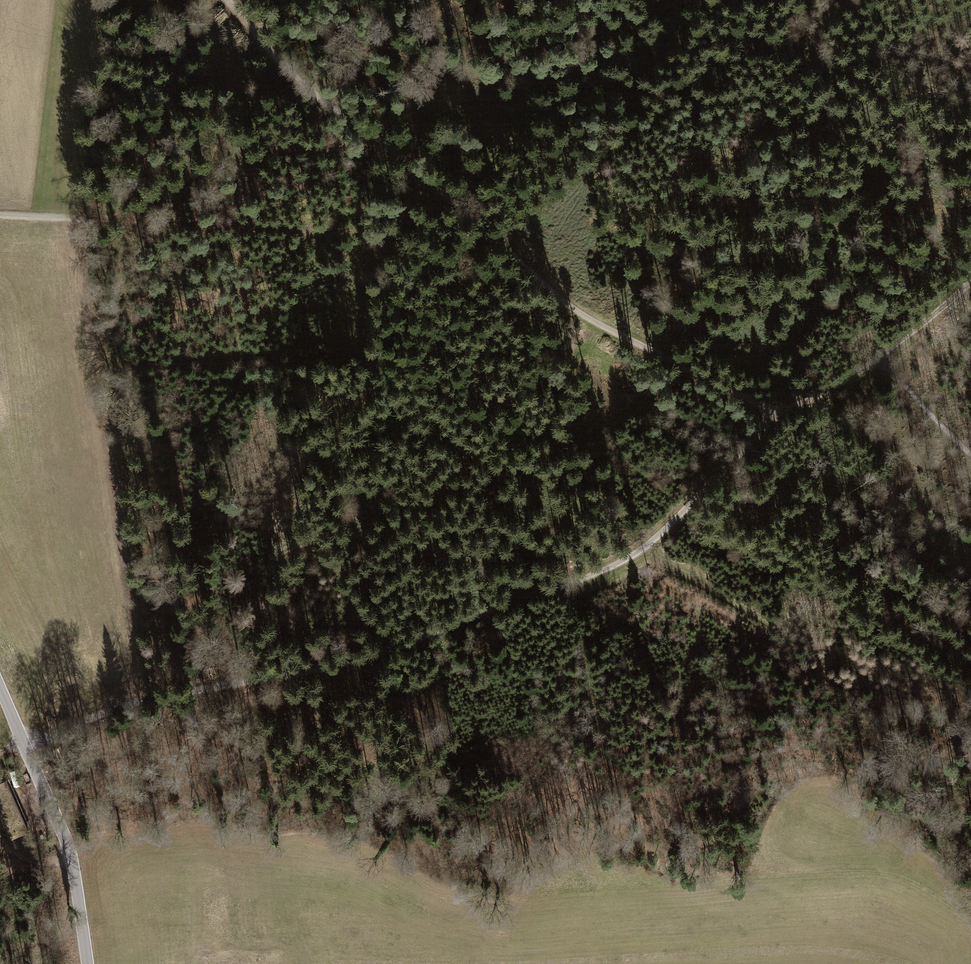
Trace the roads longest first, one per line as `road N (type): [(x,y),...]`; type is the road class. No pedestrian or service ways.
road 1 (track): [(0,755),(152,698),(338,668),(607,568),(648,545),(776,417)]
road 2 (track): [(228,0),(307,89),(391,149),(563,300),(776,417)]
road 3 (track): [(970,918),(883,873),(720,878),(618,838)]
road 4 (tertiary): [(0,689),(71,852),(89,963)]
road 5 (track): [(878,357),(970,455)]
road 6 (track): [(878,357),(970,281)]

